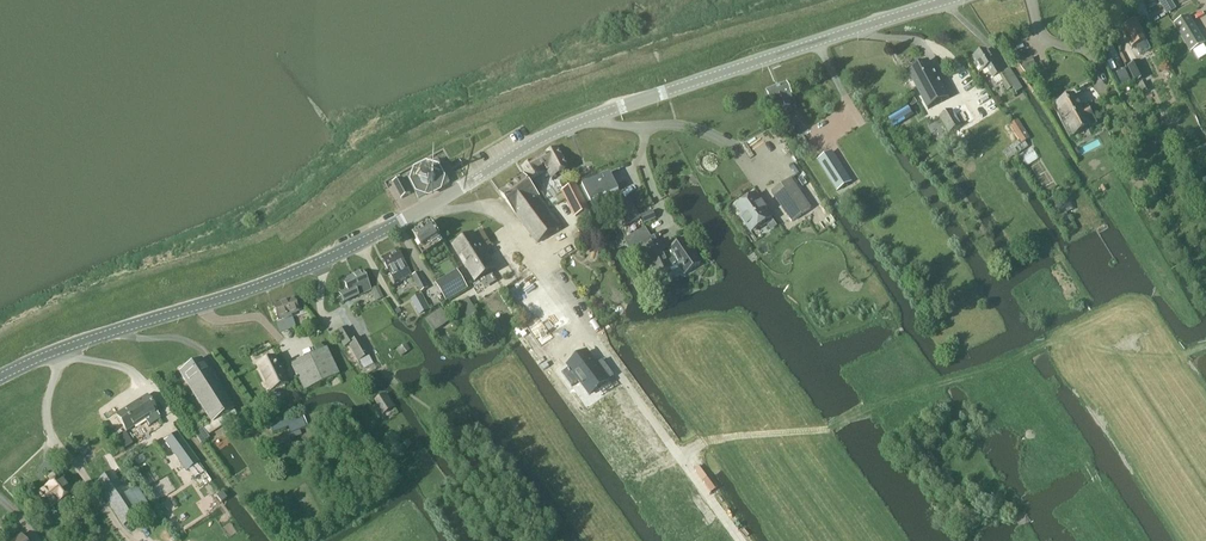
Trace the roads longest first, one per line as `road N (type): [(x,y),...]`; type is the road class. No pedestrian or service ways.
road 1 (tertiary): [(0,377),(64,348),(297,272),(581,122),(956,0)]
road 2 (track): [(683,456),(729,438),(831,428),(1051,343)]

